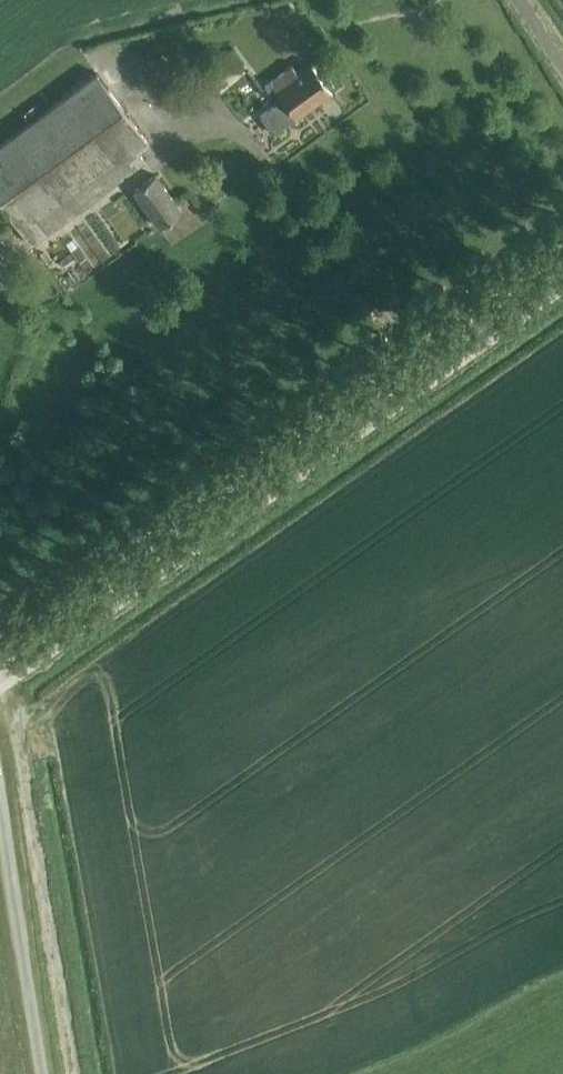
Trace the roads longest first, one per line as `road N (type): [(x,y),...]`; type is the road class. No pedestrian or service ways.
road 1 (secondary): [(562,261),(0,659)]
road 2 (unclassified): [(43,1073),(0,813)]

